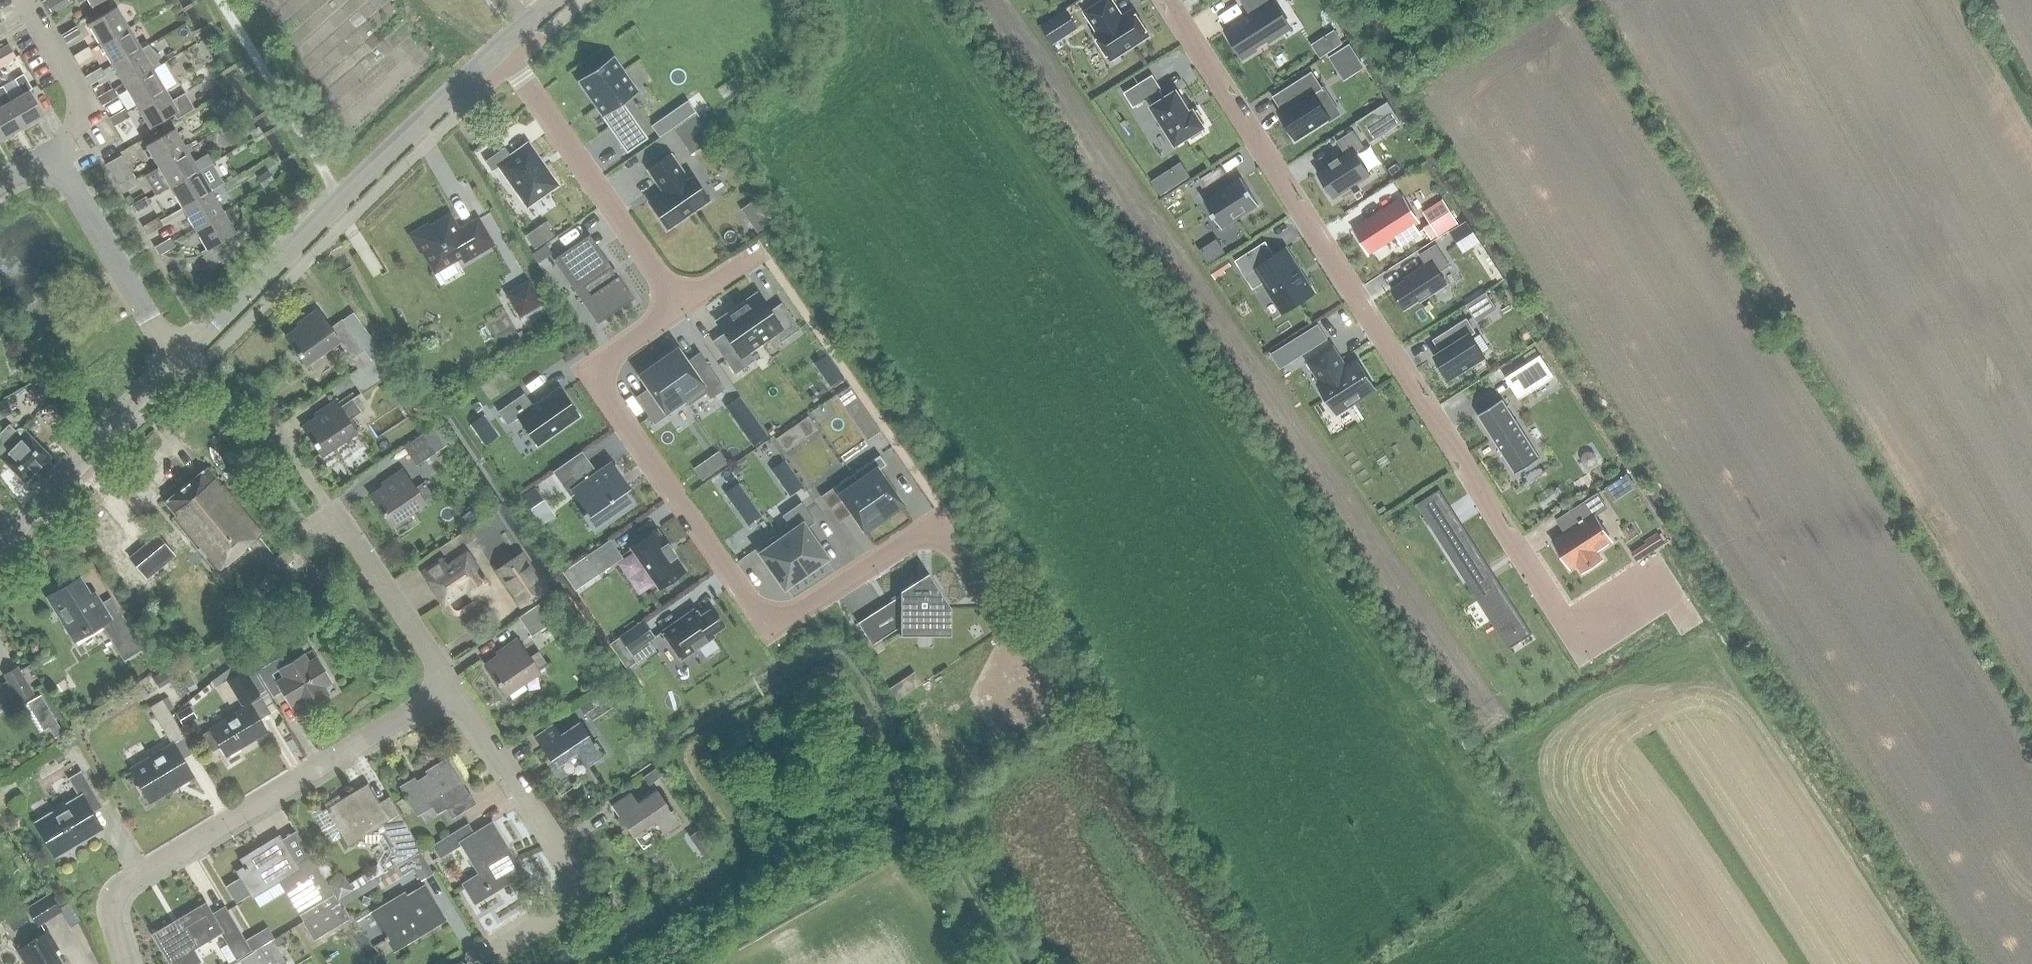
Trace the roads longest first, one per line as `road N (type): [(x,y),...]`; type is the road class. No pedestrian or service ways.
road 1 (residential): [(1167,0),(1576,638),(1661,586),(1908,963)]
road 2 (residential): [(680,309),(607,353),(600,384),(768,626),(947,515),(1226,963)]
road 3 (residential): [(124,963),(113,911),(125,882),(450,685)]
road 4 (unclassified): [(179,365),(502,46)]
road 5 (residential): [(475,963),(575,902),(582,889),(450,685)]
road 6 (residential): [(502,46),(680,309)]
road 7 (unclassified): [(0,545),(179,365)]
road 8 (residential): [(179,365),(52,165)]
road 9 (track): [(343,197),(220,0)]
road 10 (residential): [(450,685),(333,509)]
road 11 (residential): [(52,165),(80,96),(23,0)]

